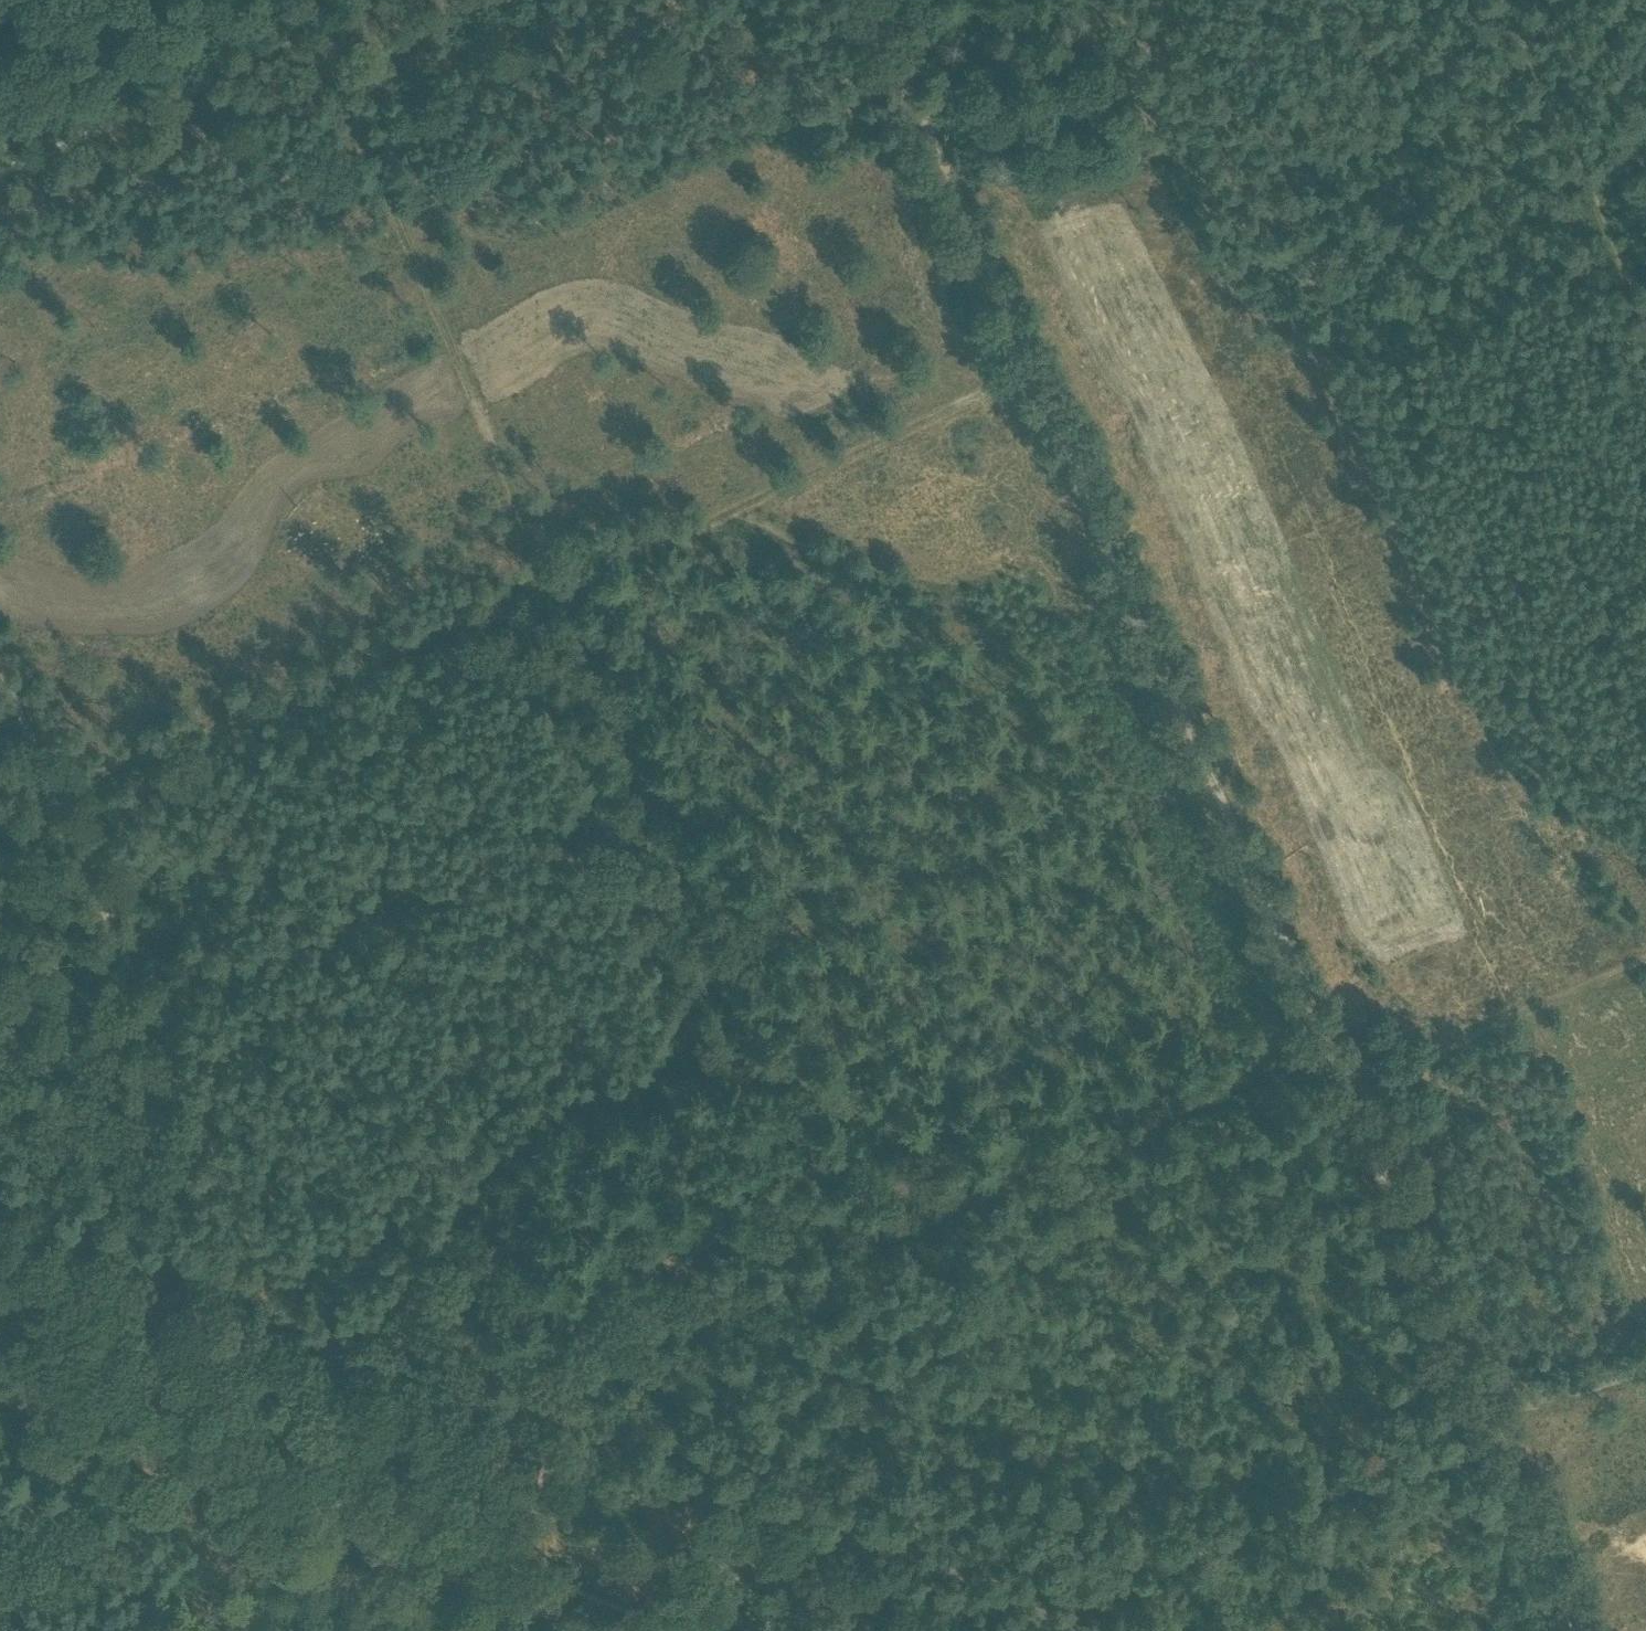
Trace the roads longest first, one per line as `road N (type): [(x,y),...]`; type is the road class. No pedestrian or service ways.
road 1 (track): [(879,0),(1583,1630)]
road 2 (track): [(0,658),(354,1459),(336,1494),(338,1515)]
road 3 (track): [(0,173),(385,0)]
road 4 (track): [(0,1378),(338,1515)]
road 5 (track): [(338,1515),(621,1630)]

